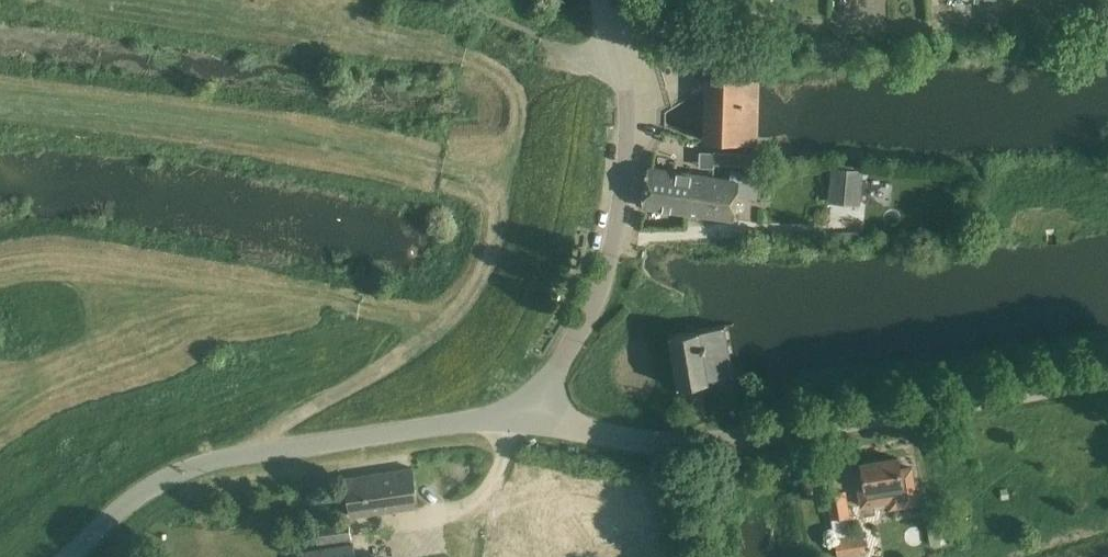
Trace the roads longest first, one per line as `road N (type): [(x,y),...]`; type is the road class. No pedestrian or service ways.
road 1 (unclassified): [(1107,379),(709,443),(611,437),(521,401)]
road 2 (unclassified): [(69,556),(152,485),(196,467),(454,425),(521,401)]
road 3 (unclassified): [(521,401),(547,379),(584,323),(619,202),(628,111),(602,0)]
road 4 (track): [(239,456),(429,342)]

